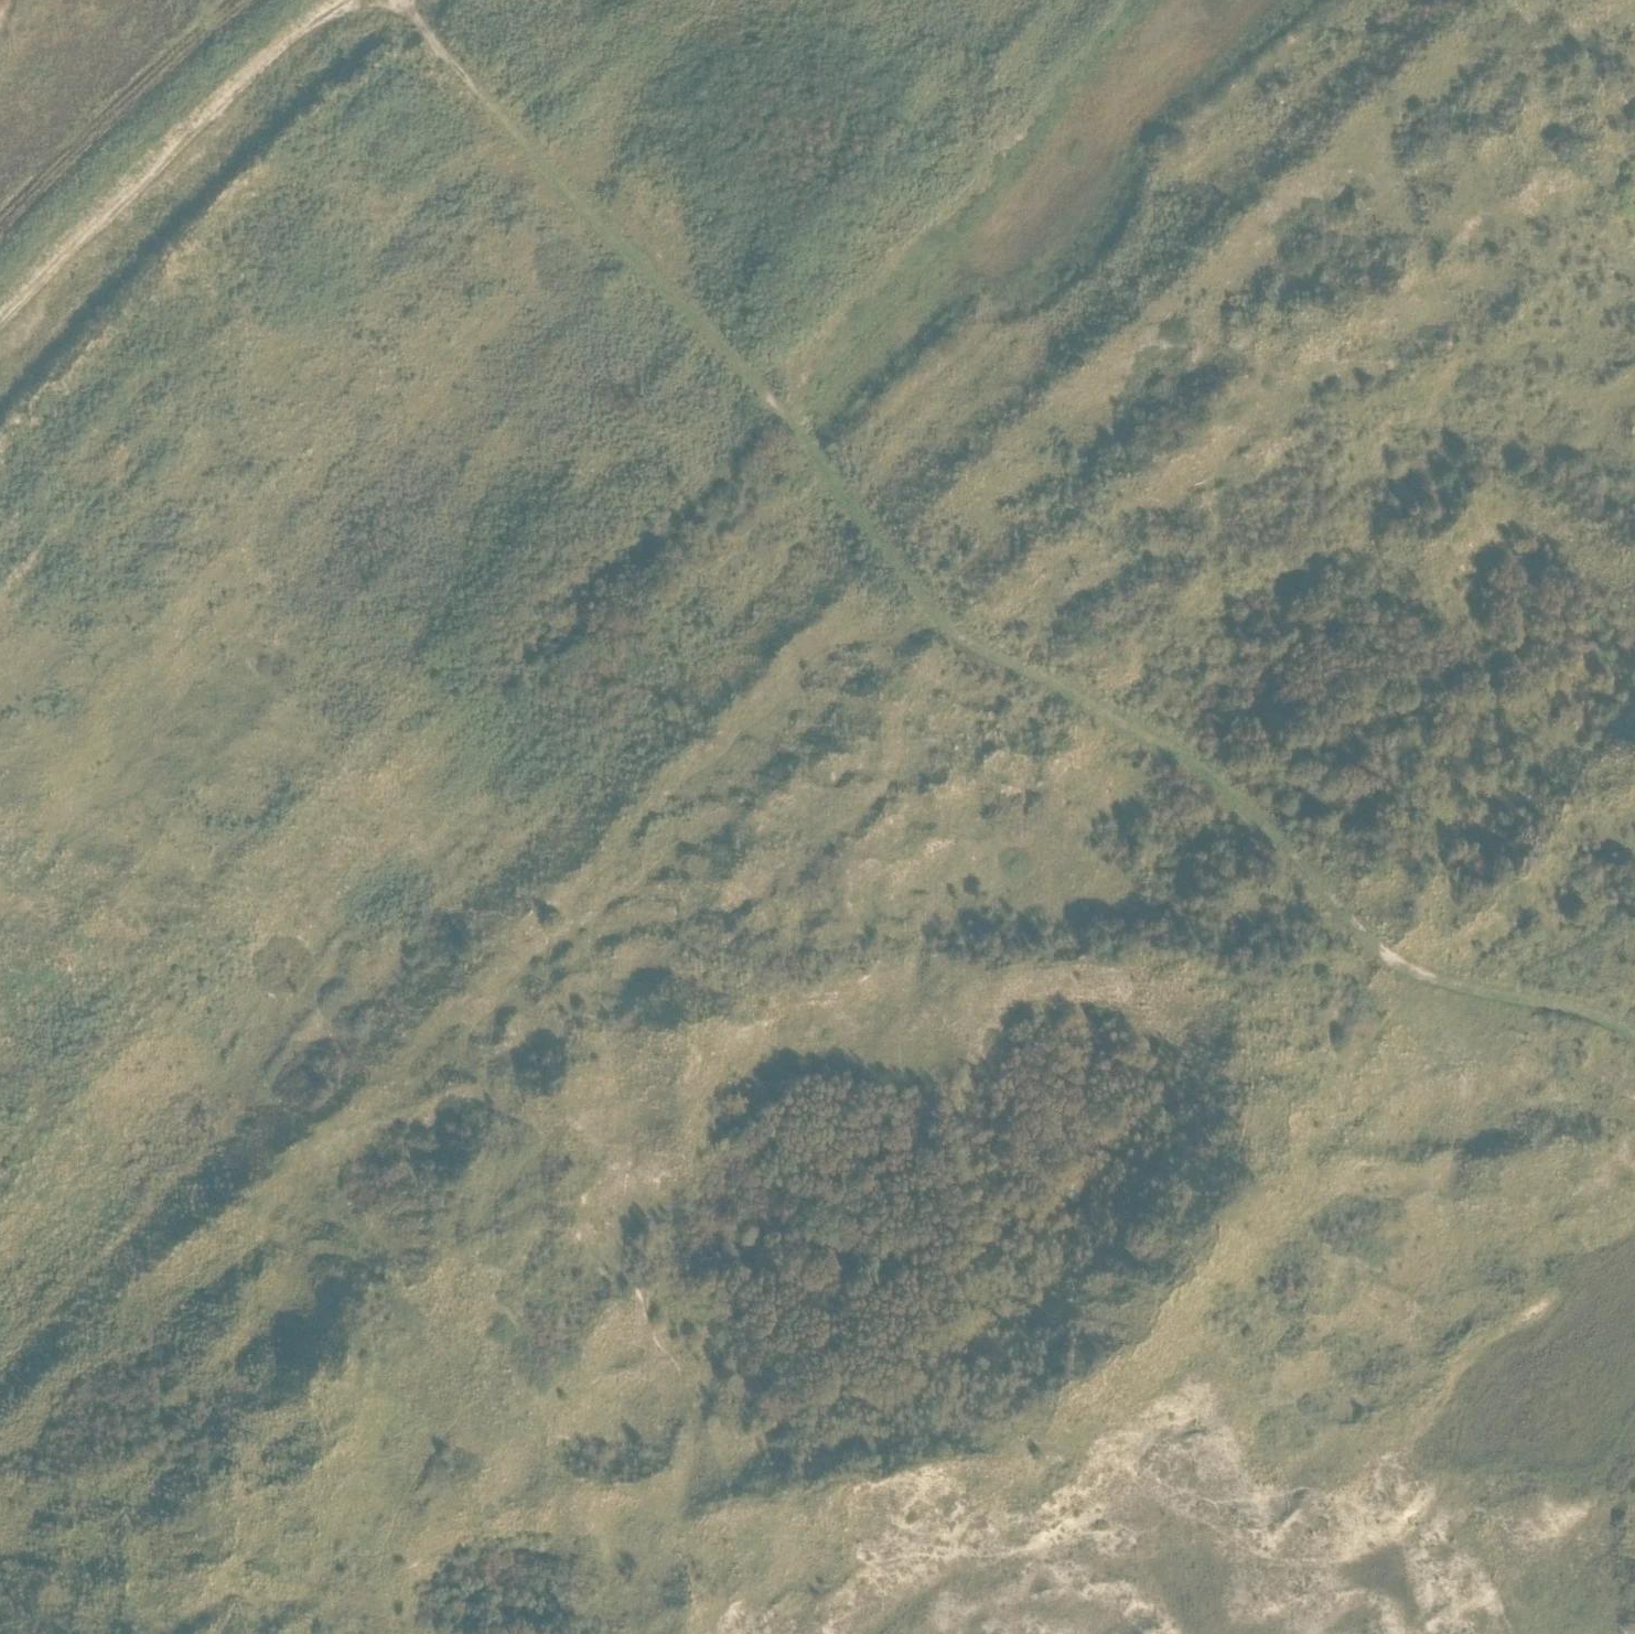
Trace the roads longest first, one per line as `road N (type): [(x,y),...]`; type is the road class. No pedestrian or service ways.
road 1 (track): [(0,315),(86,225),(341,0)]
road 2 (track): [(0,218),(233,0)]

